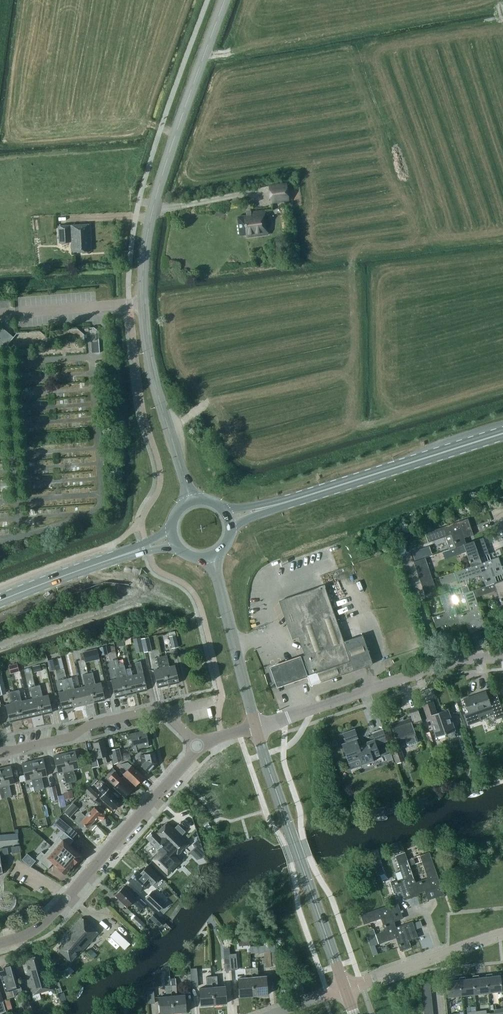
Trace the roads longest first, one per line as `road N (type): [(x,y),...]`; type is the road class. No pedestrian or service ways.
road 1 (secondary): [(192,499),(152,377),(142,314),(144,253),(225,0)]
road 2 (residential): [(0,941),(37,931),(199,748)]
road 3 (tertiary): [(347,990),(255,726)]
road 4 (primary): [(279,503),(502,433)]
road 5 (residential): [(288,716),(458,662),(502,658)]
road 6 (residential): [(0,748),(157,711),(199,748)]
road 7 (tertiary): [(255,726),(211,557)]
road 8 (unclassified): [(347,990),(502,935)]
road 9 (primary): [(0,600),(118,556)]

